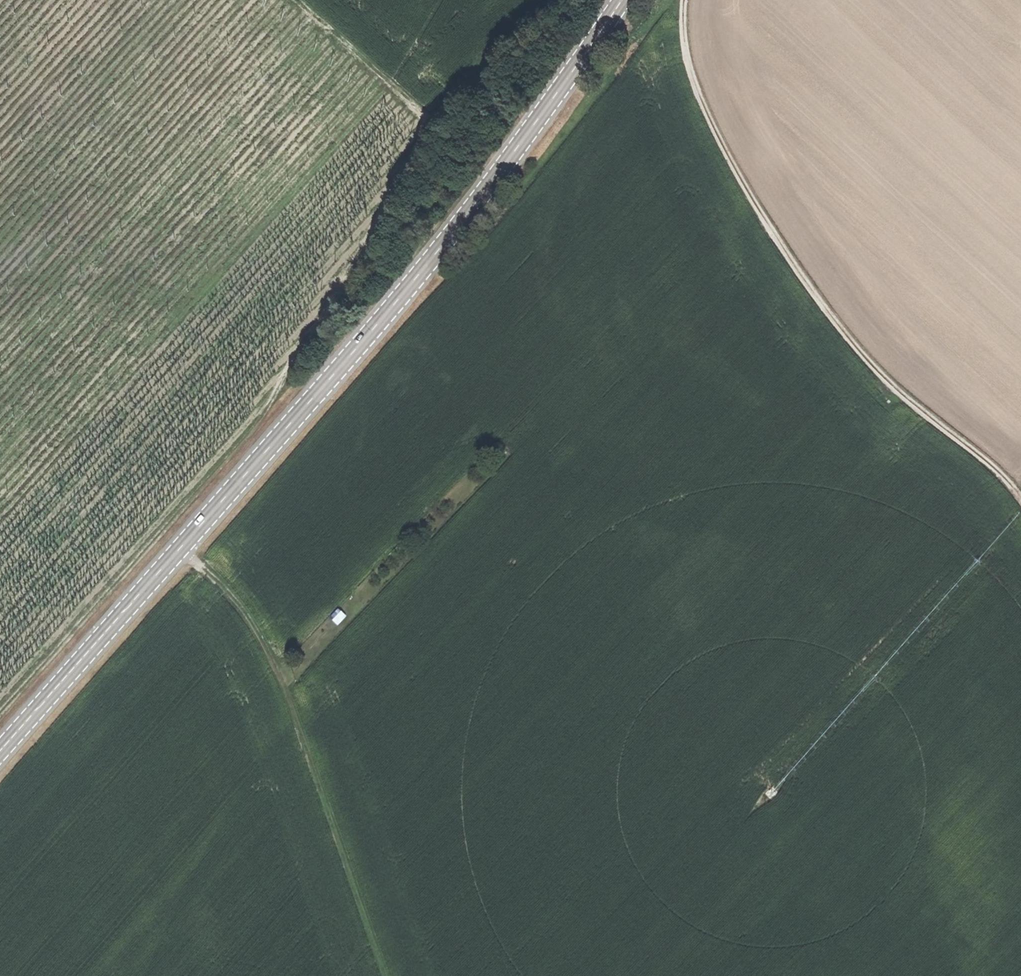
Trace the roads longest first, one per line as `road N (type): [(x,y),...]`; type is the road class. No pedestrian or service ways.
road 1 (secondary): [(622,0),(397,300),(0,751)]
road 2 (track): [(1020,507),(965,443),(864,357),(742,187),(695,86),(684,0)]
road 3 (track): [(295,725),(182,907),(158,975)]
road 4 (track): [(385,975),(295,725)]
road 5 (track): [(295,725),(264,638),(181,548)]

